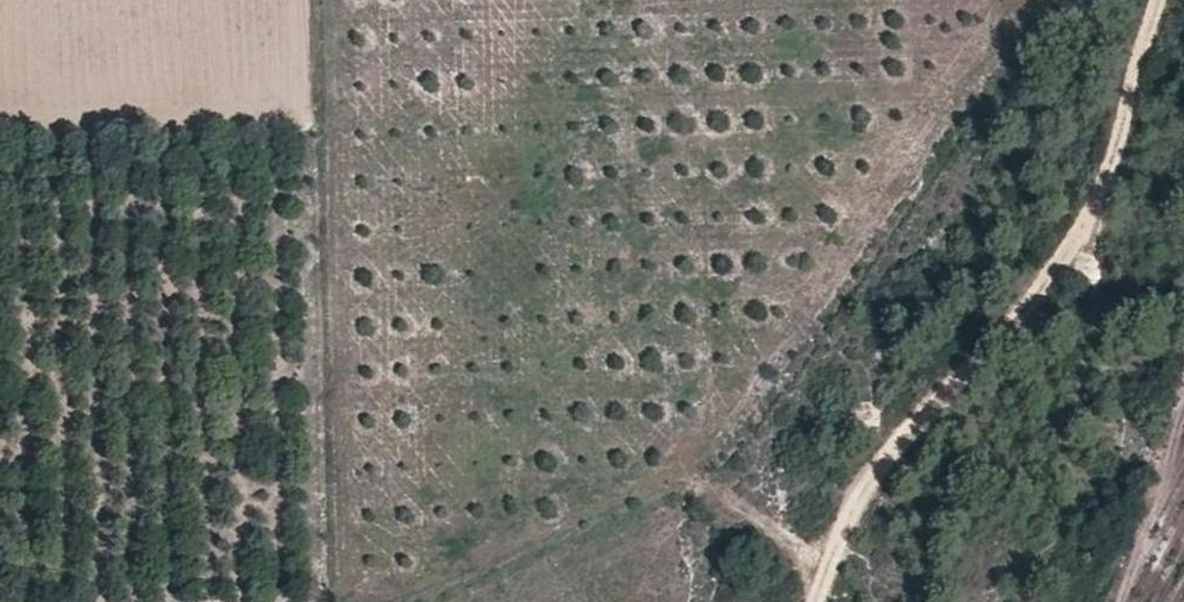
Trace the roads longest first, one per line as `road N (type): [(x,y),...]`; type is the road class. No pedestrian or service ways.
road 1 (track): [(822,601),(868,486),(1096,216),(1156,0)]

